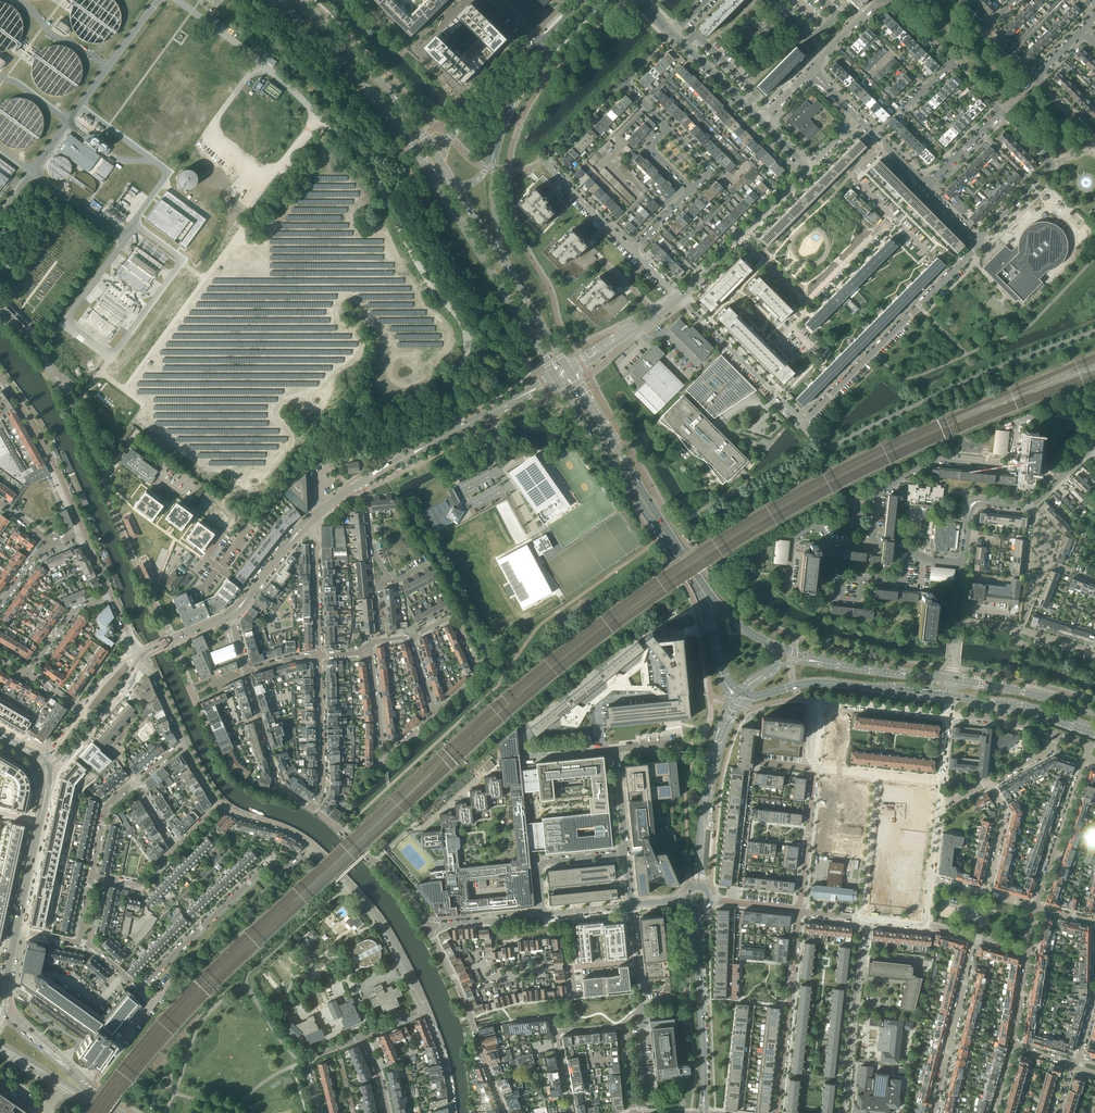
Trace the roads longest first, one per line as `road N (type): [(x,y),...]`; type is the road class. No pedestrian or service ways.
road 1 (unclassified): [(172,639),(69,398),(0,317)]
road 2 (primary): [(763,640),(704,587),(569,369)]
road 3 (primary): [(556,377),(698,587),(717,664)]
road 4 (tertiary): [(315,516),(556,377)]
road 5 (residential): [(803,421),(979,243)]
road 6 (primary): [(277,0),(387,110),(434,177)]
road 7 (primary): [(434,177),(556,377)]
road 8 (residential): [(316,849),(295,866),(269,864),(140,990)]
road 9 (residential): [(1036,907),(1090,745),(1057,734)]
road 10 (residential): [(799,910),(777,1112)]
road 11 (secondary): [(700,910),(704,1112)]
road 12 (residential): [(427,1008),(384,924),(316,849)]
road 13 (residential): [(840,1112),(862,918)]
road 14 (residential): [(738,240),(805,305),(876,234)]
road 15 (primary): [(760,695),(815,682),(950,696)]
road 16 (residential): [(815,768),(824,704),(949,715)]
road 17 (primary): [(426,141),(302,0)]
road 18 (residential): [(572,1112),(558,1033),(626,1024),(629,1057)]
road 19 (residential): [(935,1112),(975,937)]
road 20 (residential): [(956,622),(970,507),(982,501),(1029,507)]
road 21 (residential): [(979,243),(1049,167),(1001,113)]
road 22 (residential): [(803,421),(679,297)]
road 23 (residential): [(84,532),(1,378)]
road 24 (residential): [(426,927),(397,882),(313,808)]
road 25 (residential): [(313,808),(278,780),(246,672)]
road 26 (residential): [(320,656),(323,790),(313,808)]
road 27 (primary): [(950,696),(1020,707),(1094,733)]
road 28 (primary): [(1094,713),(951,679)]
road 29 (residential): [(926,252),(855,180),(884,146)]
road 30 (residential): [(505,1112),(453,977)]
road 31 (residential): [(1094,137),(1038,80),(1081,32)]
road 32 (residential): [(878,775),(862,918)]
road 33 (secondary): [(699,886),(716,744)]
road 34 (residential): [(799,910),(815,768)]
road 35 (residential): [(956,622),(1010,628),(1094,654)]
road 36 (residential): [(320,656),(315,516)]
road 37 (residential): [(569,369),(679,297)]
road 38 (tertiary): [(231,615),(315,516)]
road 39 (residential): [(543,911),(544,863),(625,852)]
road 40 (residential): [(570,966),(485,978),(480,965),(453,977)]
road 41 (tertiary): [(538,46),(448,138)]
road 42 (residential): [(632,250),(542,161)]
road 43 (residential): [(26,674),(73,612),(112,594)]
road 44 (tertiary): [(508,273),(493,154)]
road 45 (residential): [(435,713),(477,671),(453,617)]

